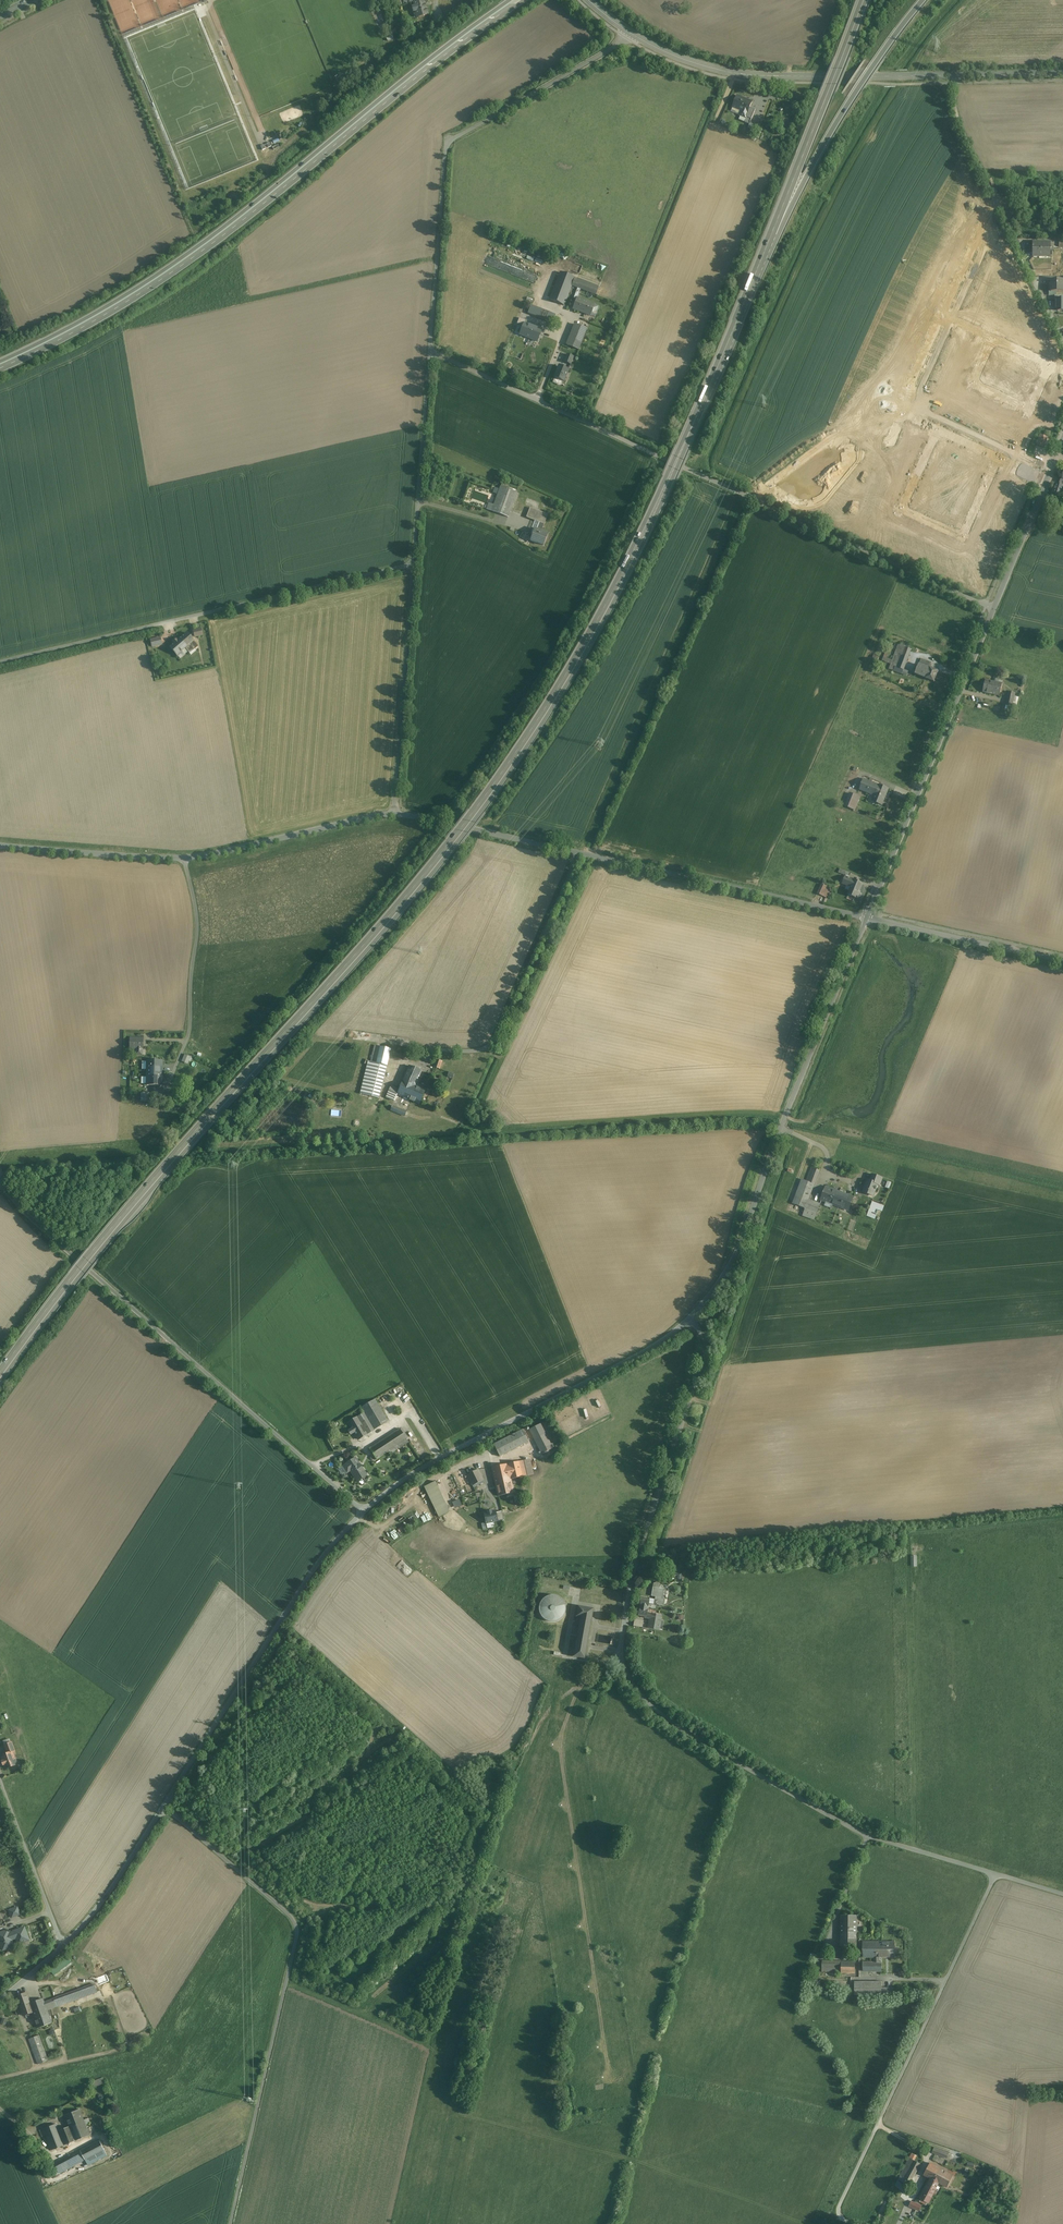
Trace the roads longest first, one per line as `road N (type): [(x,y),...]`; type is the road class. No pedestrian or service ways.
road 1 (trunk): [(762,262),(633,557),(502,776),(383,926),(90,1257),(0,1377)]
road 2 (unclassified): [(996,1875),(853,1830),(681,1728),(642,1696),(623,1666),(631,1580),(705,1357),(691,1319)]
road 3 (trunk): [(516,0),(202,250),(103,314),(0,366)]
road 4 (unclassified): [(430,351),(995,608)]
road 5 (unclassified): [(364,1511),(36,1224),(1,1183)]
road 6 (unclassified): [(164,1806),(289,1914),(296,1931),(230,2223)]
road 7 (unclassified): [(866,918),(395,812)]
road 8 (track): [(753,499),(754,488),(718,470),(713,458),(792,264),(885,83)]
road 9 (track): [(808,2223),(634,2161),(459,2111),(451,2089),(466,2018)]
road 10 (unclassified): [(691,1319),(734,1260),(866,918)]
road 11 (residential): [(633,37),(695,64),(743,74),(1062,73)]
road 12 (unclassified): [(0,661),(412,564)]
road 13 (unclassified): [(633,37),(449,142),(430,351)]
road 14 (unclassified): [(395,812),(184,859),(0,847)]
road 15 (unclassified): [(854,2223),(842,2219),(843,2201),(996,1875)]
road 16 (unclassified): [(364,1511),(414,1474),(691,1319)]
road 17 (unclassified): [(164,1806),(322,1558),(364,1511)]
road 18 (unclassified): [(866,918),(995,608)]
road 19 (trunk): [(762,262),(833,131),(924,0)]
road 20 (trunk): [(864,0),(762,262)]
road 21 (unclassified): [(412,564),(395,812)]
road 22 (residential): [(999,457),(965,531),(956,534),(904,508),(938,430)]
road 23 (unclassified): [(430,351),(412,564)]
road 24 (unclassified): [(1062,962),(866,918)]
road 25 (unclassified): [(64,1945),(0,1780)]
road 26 (track): [(1014,236),(962,126),(956,75)]
road 27 (unclassified): [(64,1945),(102,1902),(164,1806)]
road 28 (residential): [(1050,364),(1032,405),(1023,407),(975,382),(993,339)]
road 29 (residential): [(942,316),(903,409),(938,430)]
road 30 (track): [(509,253),(547,266),(539,302),(535,289),(498,274)]
road 31 (residential): [(942,316),(992,205)]

